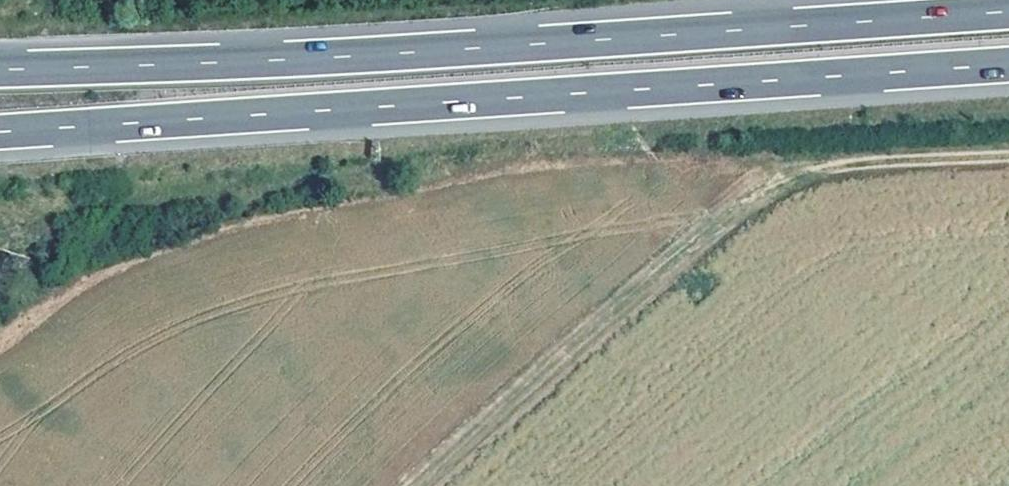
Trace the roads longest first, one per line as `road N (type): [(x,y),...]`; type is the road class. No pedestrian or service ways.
road 1 (motorway): [(0,138),(1008,72)]
road 2 (motorway): [(1008,18),(0,75)]
road 3 (track): [(0,219),(228,201),(527,156),(684,158),(822,170)]
road 4 (track): [(1008,157),(864,162),(822,170),(762,199),(493,417),(421,485)]

